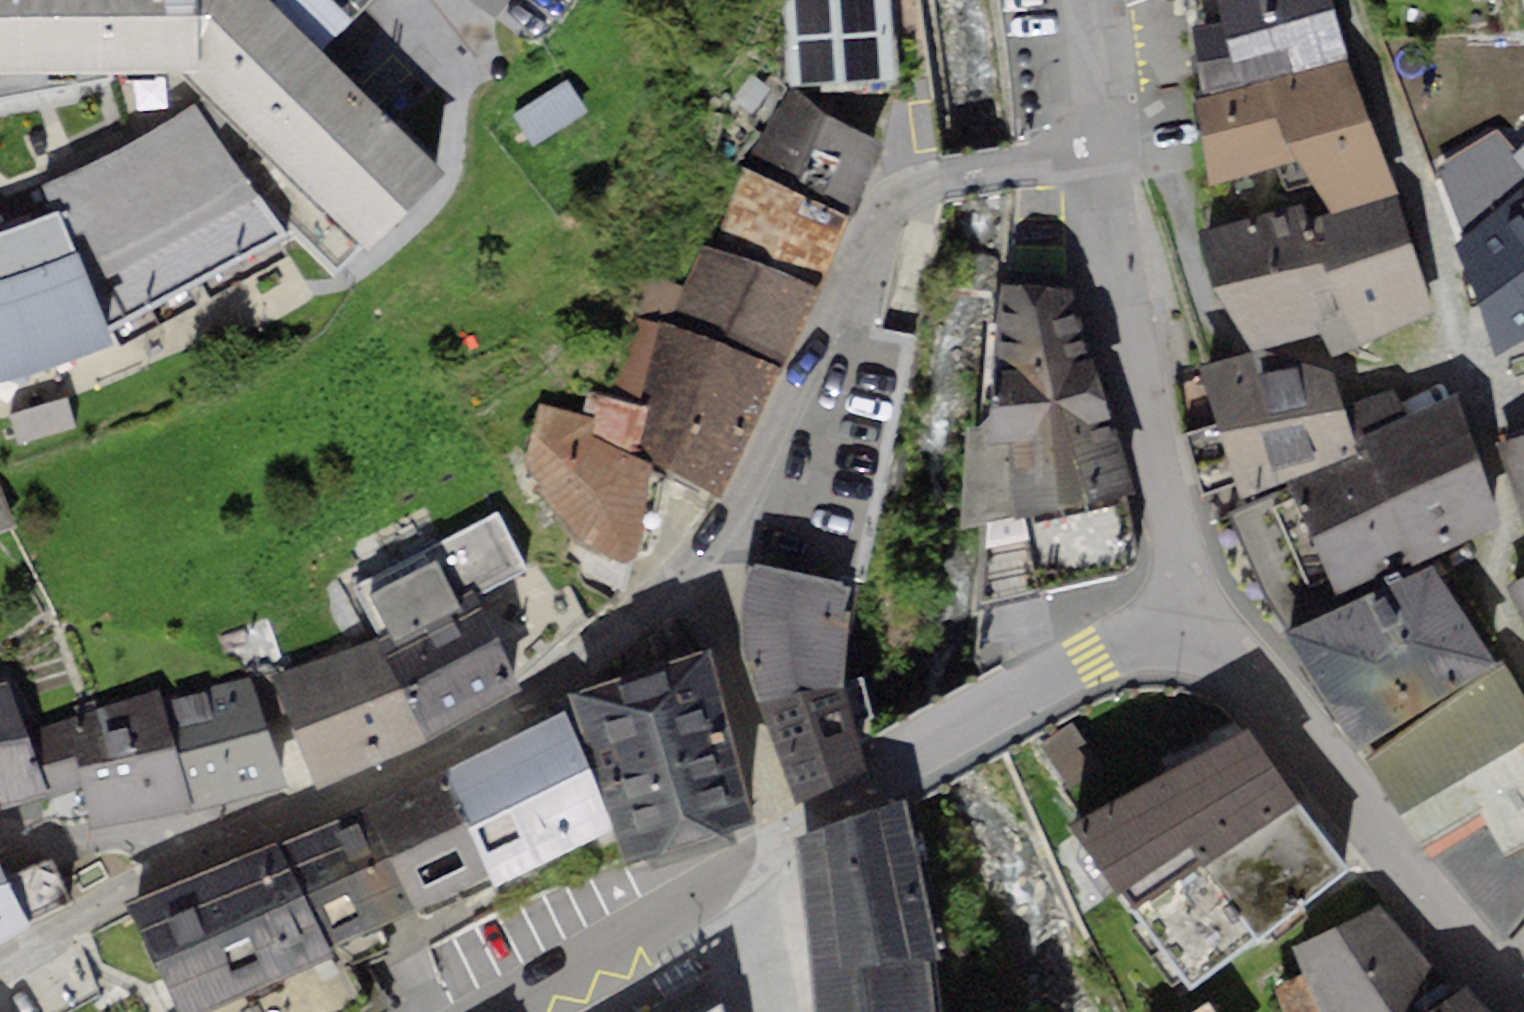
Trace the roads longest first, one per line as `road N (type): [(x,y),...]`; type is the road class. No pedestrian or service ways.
road 1 (residential): [(177,852),(352,789),(526,702),(698,600),(890,209),(935,179),(1091,158)]
road 2 (tertiary): [(1176,610),(1195,613),(1522,1011)]
road 3 (tertiary): [(720,859),(1176,610)]
road 4 (residential): [(1091,158),(1115,321),(1170,523),(1176,610)]
road 5 (tertiary): [(463,1011),(720,859)]
road 6 (residential): [(0,961),(177,852)]
road 7 (residential): [(0,828),(110,833),(177,852)]
road 8 (residential): [(1079,0),(1091,158)]
road 9 (residential): [(720,859),(762,1011)]

